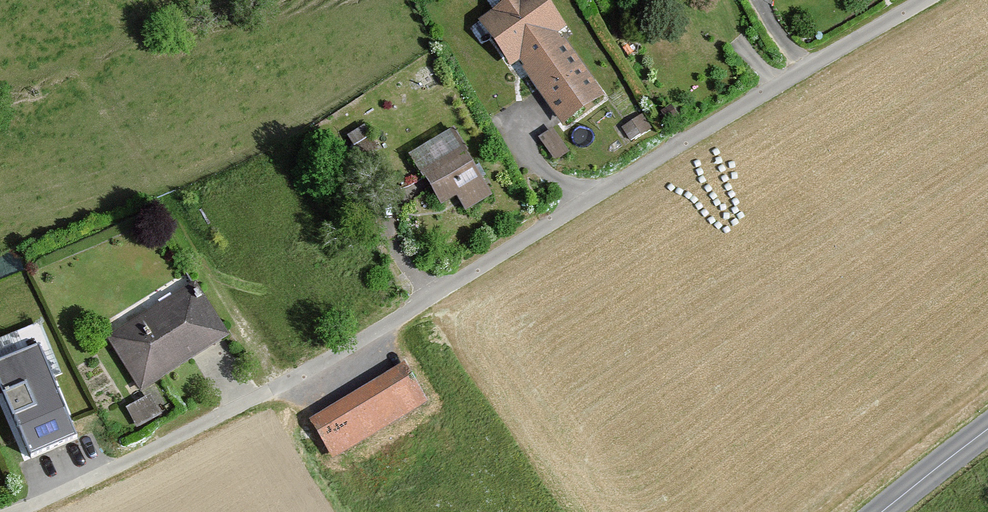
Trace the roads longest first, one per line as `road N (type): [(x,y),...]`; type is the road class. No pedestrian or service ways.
road 1 (unclassified): [(20,511),(261,397),(922,0)]
road 2 (secondary): [(885,511),(987,430)]

